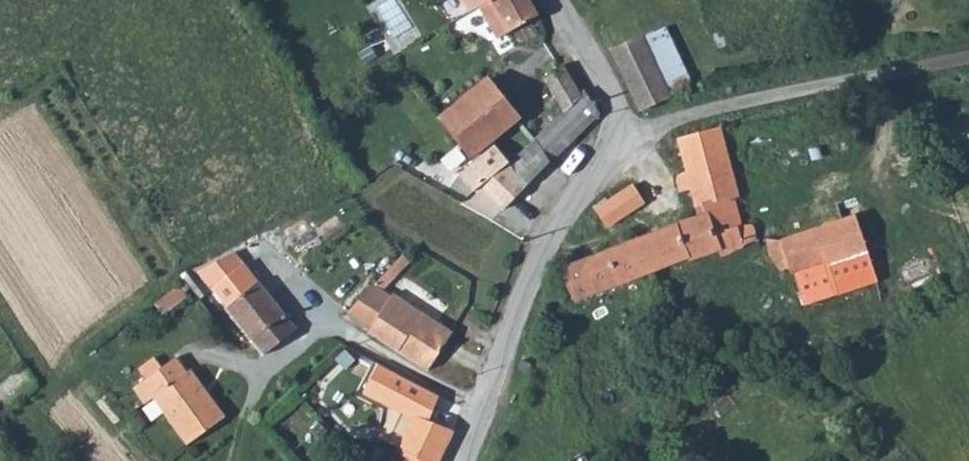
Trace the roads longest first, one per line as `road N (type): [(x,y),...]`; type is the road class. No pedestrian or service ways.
road 1 (unclassified): [(617,129),(642,131),(968,58)]
road 2 (unclassified): [(617,129),(549,245),(483,408)]
road 3 (residential): [(483,408),(332,332),(318,331),(261,377)]
road 4 (unclassified): [(555,0),(616,100),(617,129)]

